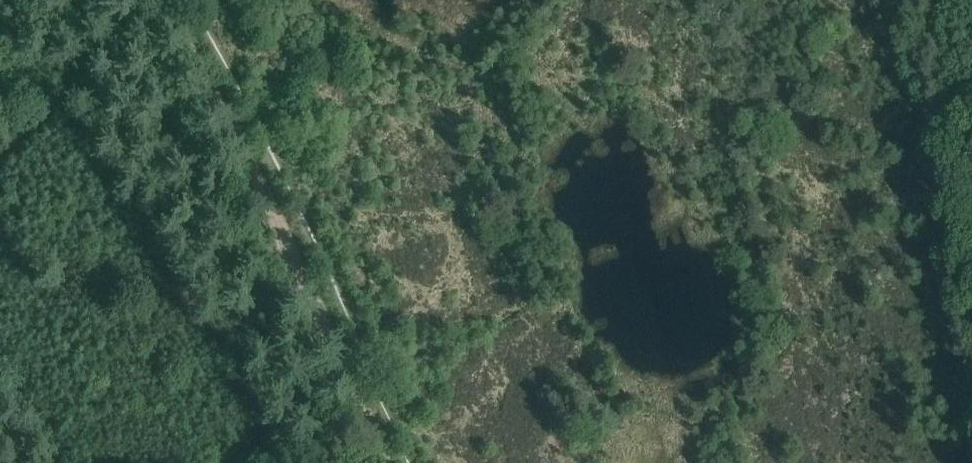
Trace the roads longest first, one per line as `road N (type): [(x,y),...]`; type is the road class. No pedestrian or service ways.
road 1 (track): [(378,462),(297,276),(156,0)]

